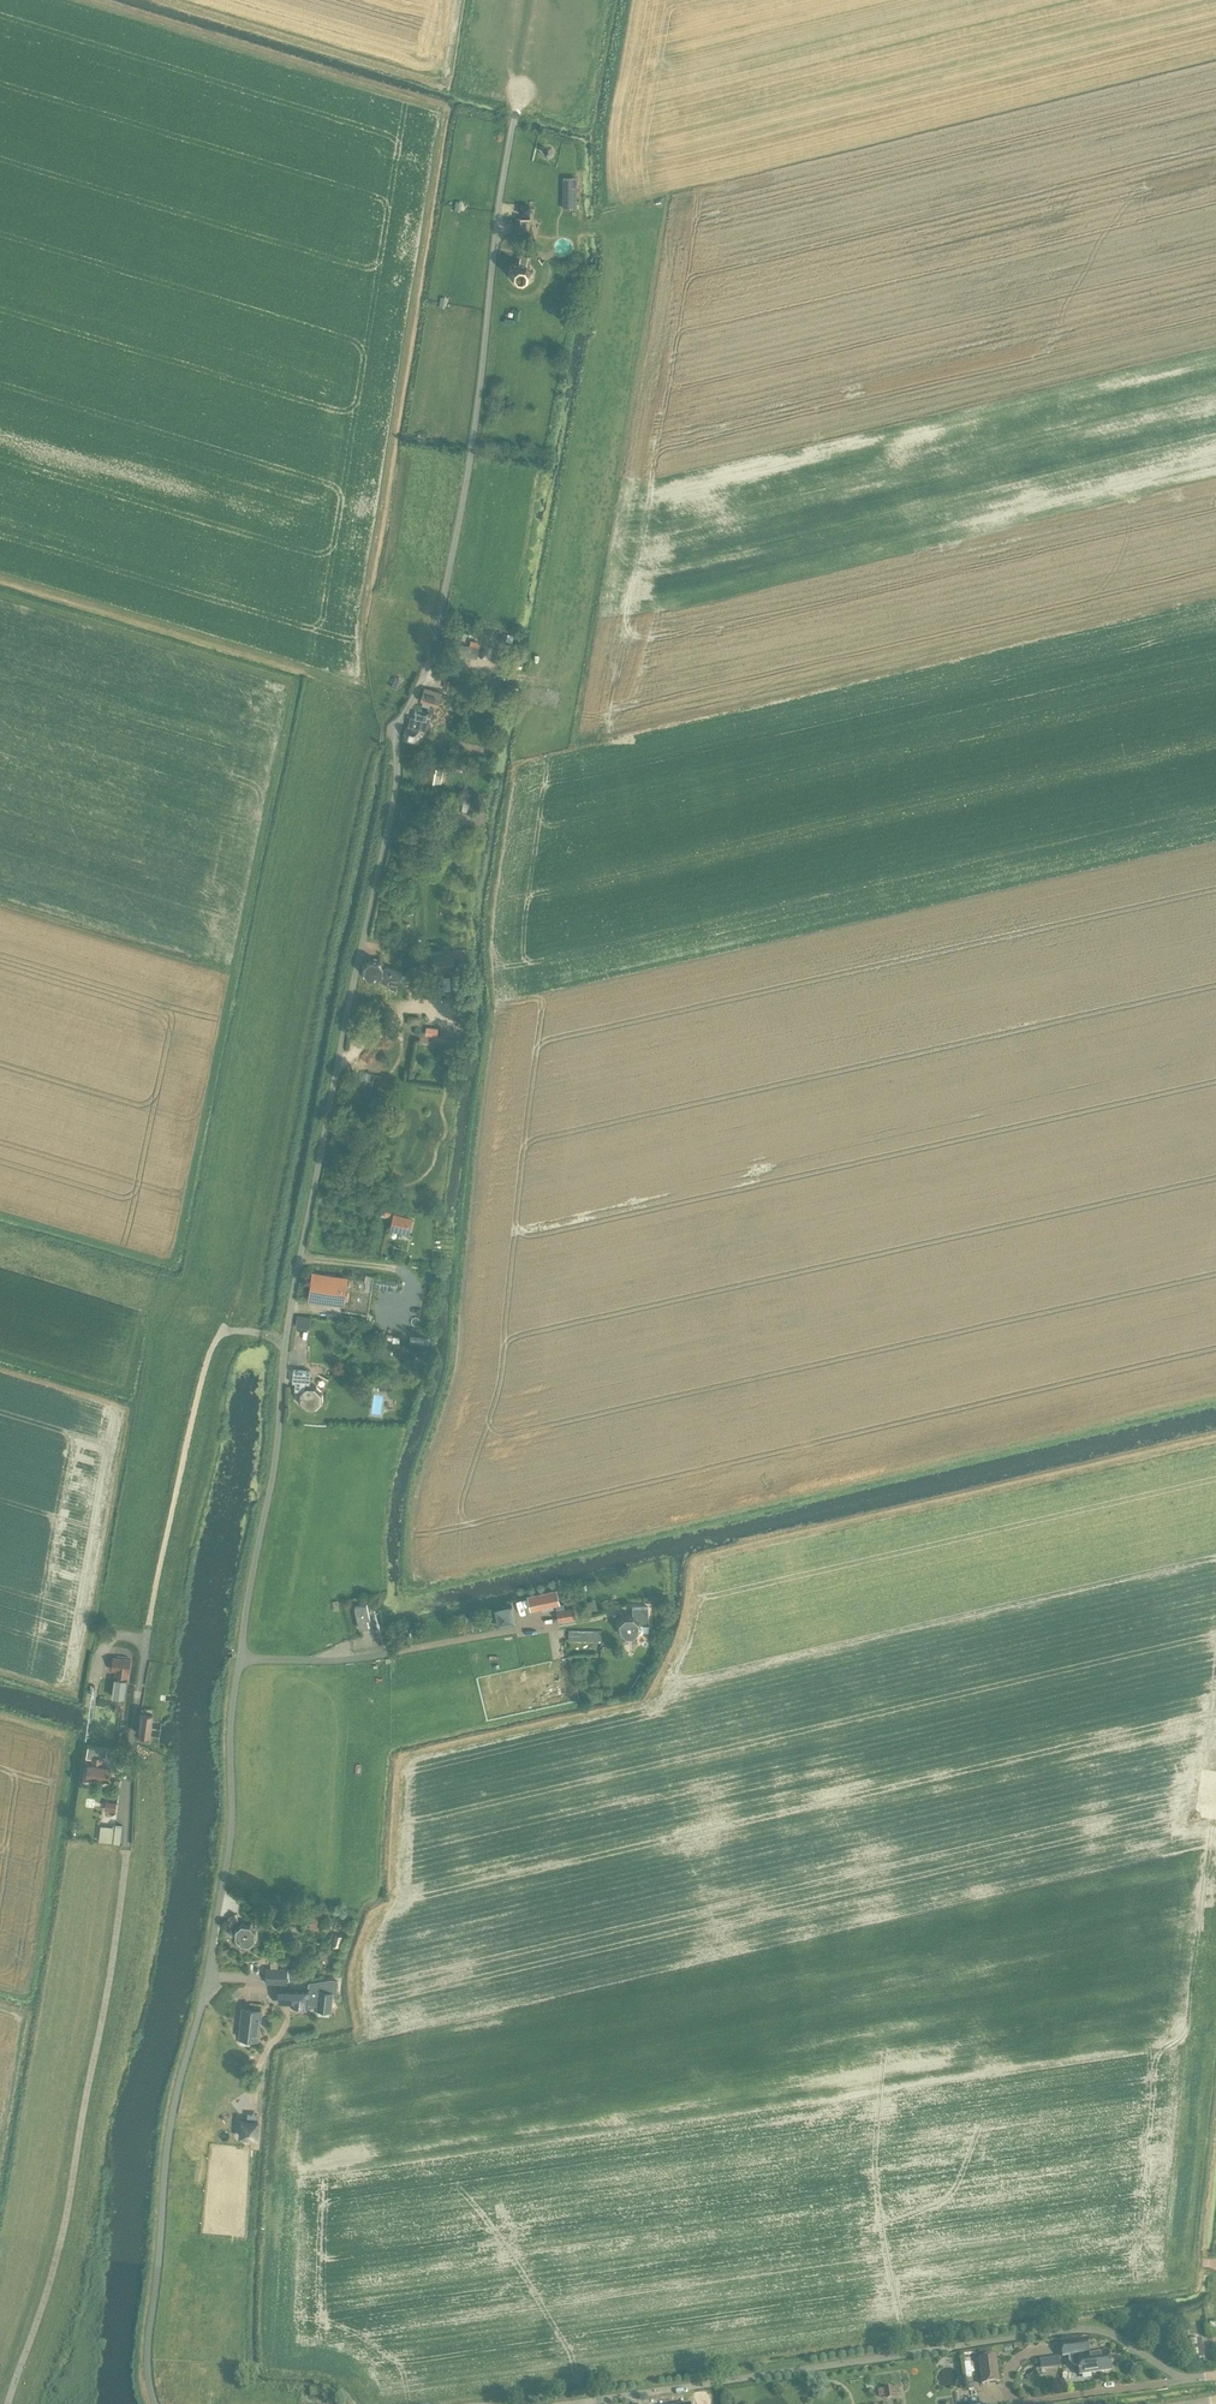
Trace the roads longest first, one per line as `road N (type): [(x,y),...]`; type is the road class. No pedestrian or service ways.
road 1 (unclassified): [(155,2403),(147,2350),(168,2141),(228,1853),(232,1713),(276,1451),(285,1346),(396,792),(397,731),(432,649),(459,522),(505,164)]
road 2 (track): [(505,164),(537,0)]

